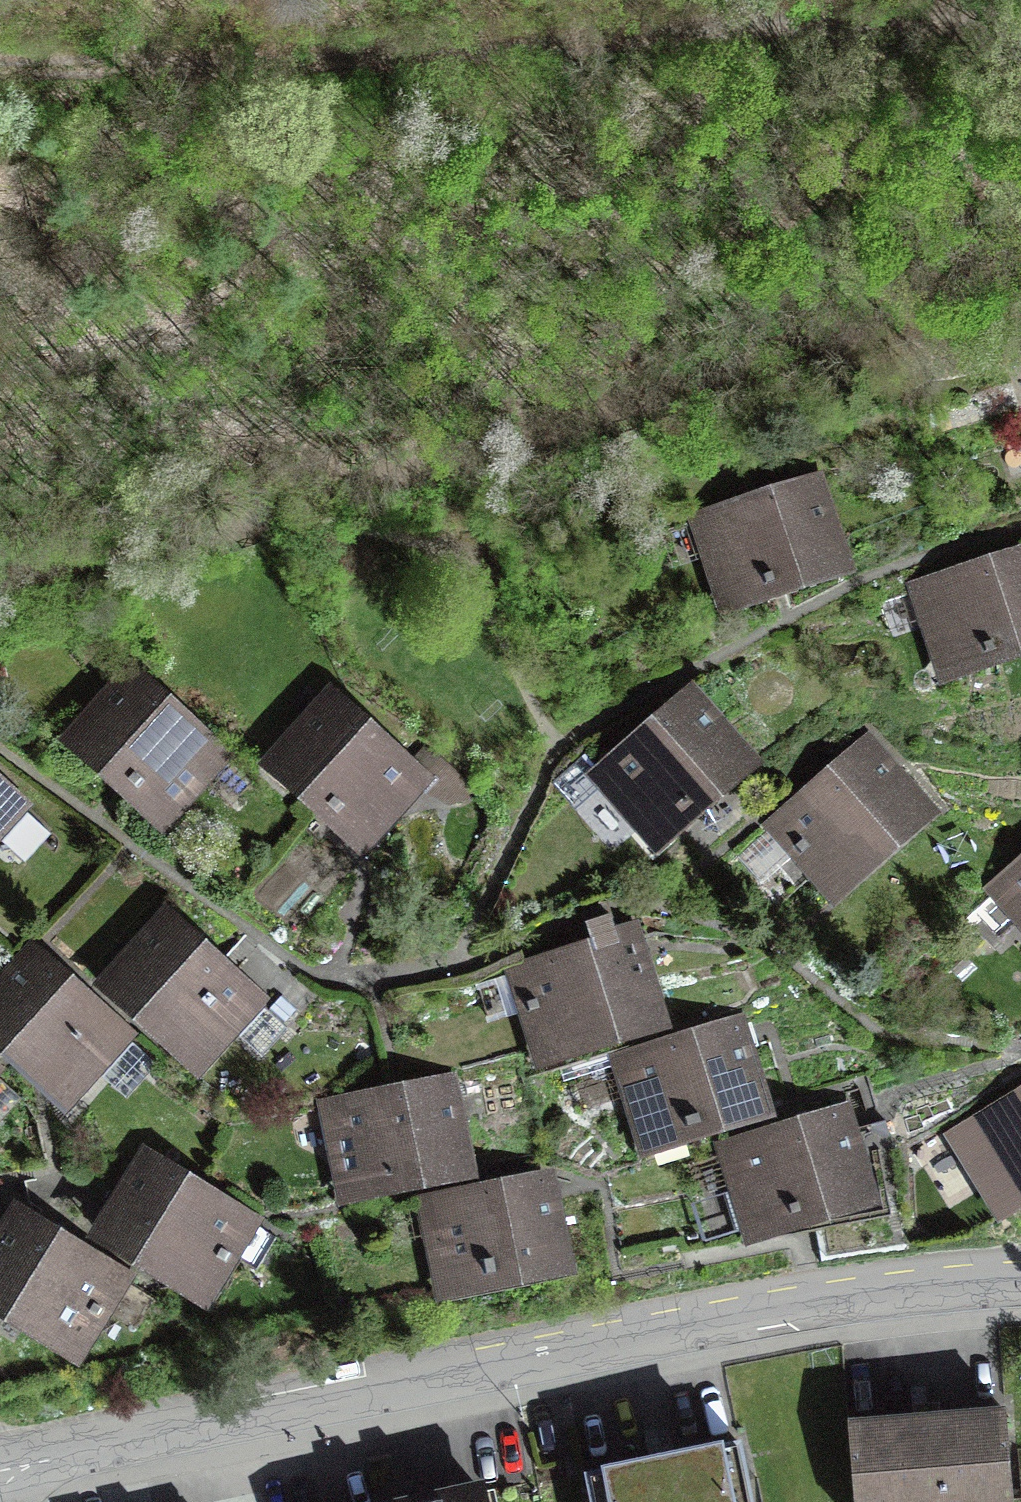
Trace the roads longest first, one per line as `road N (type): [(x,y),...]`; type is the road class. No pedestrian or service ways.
road 1 (track): [(1020,274),(277,510),(0,580)]
road 2 (residential): [(1020,1283),(766,1306),(0,1471)]
road 3 (track): [(0,76),(271,72),(873,13),(1020,21)]

